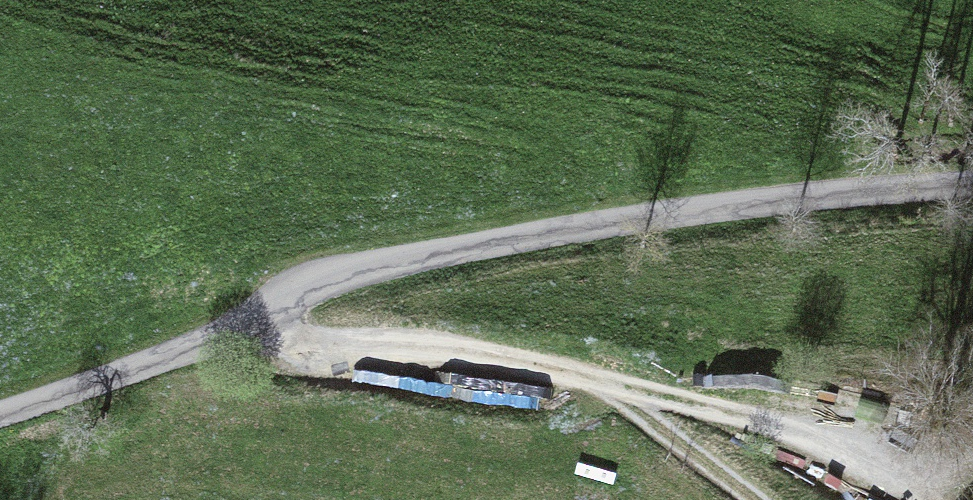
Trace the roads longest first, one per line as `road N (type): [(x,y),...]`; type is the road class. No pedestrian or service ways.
road 1 (unclassified): [(0,415),(313,287),(422,254),(972,177)]
road 2 (track): [(911,499),(805,438),(502,356),(421,342),(203,332)]
road 3 (track): [(599,379),(752,499)]

